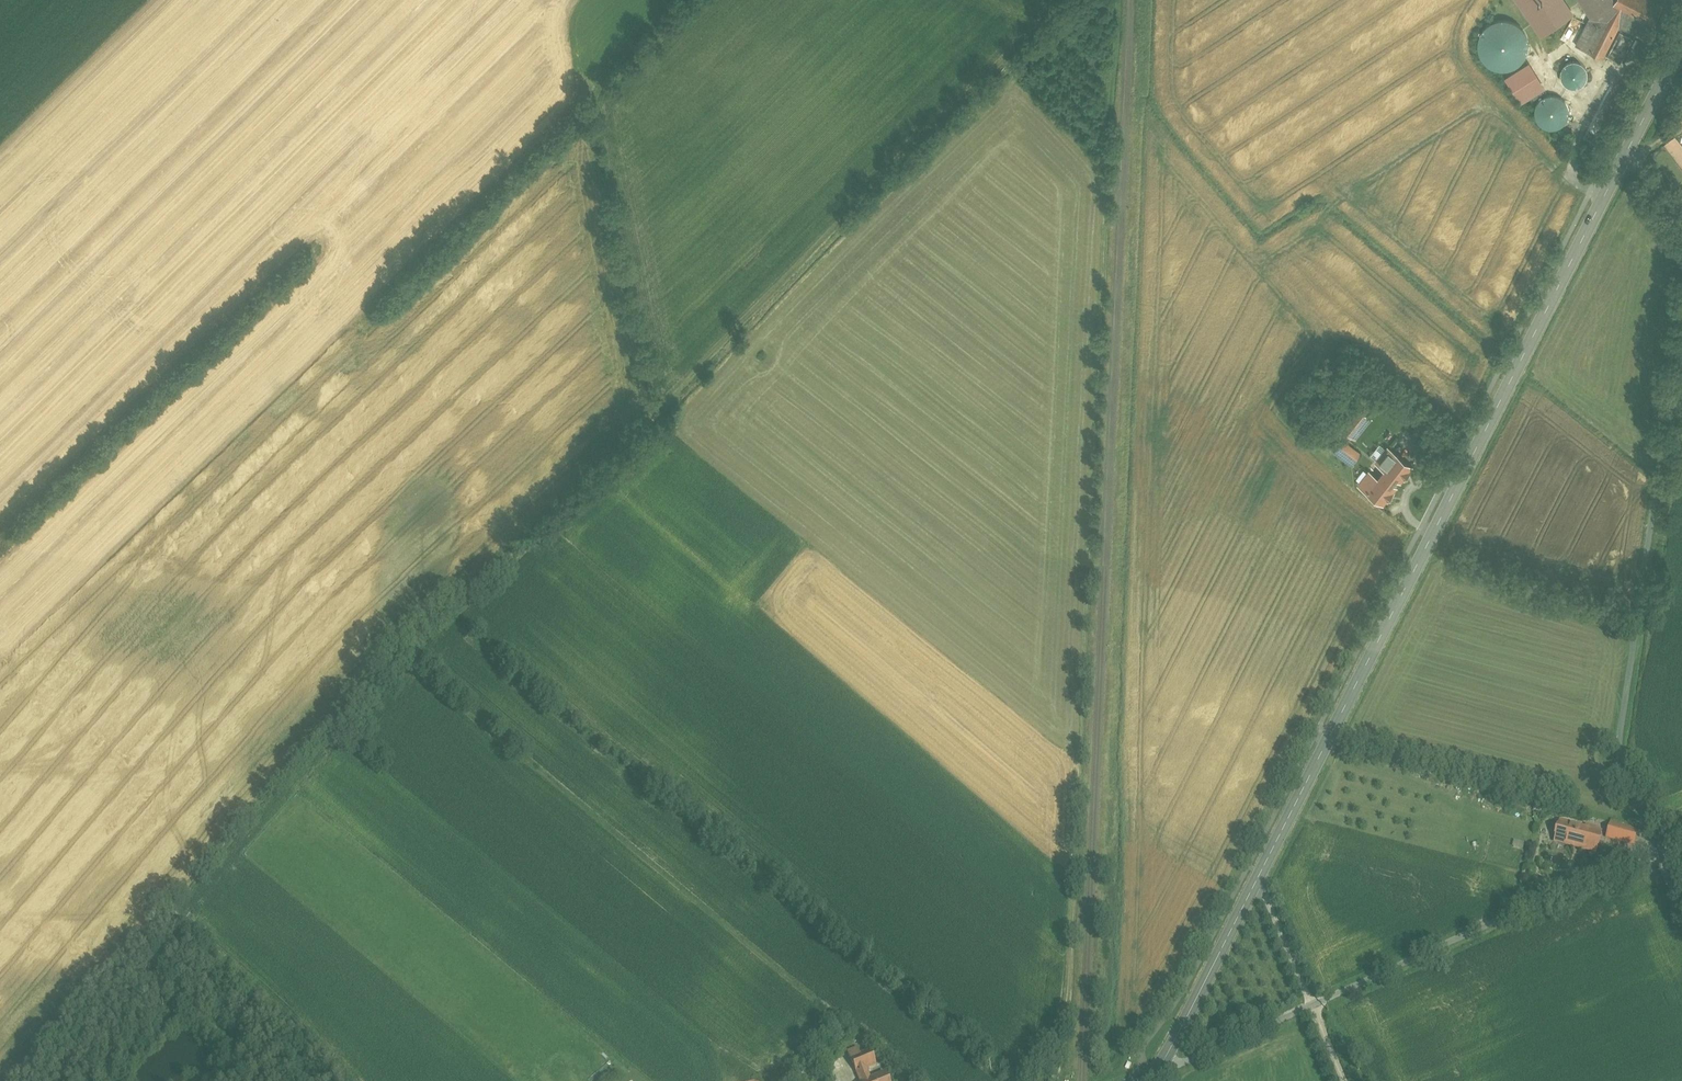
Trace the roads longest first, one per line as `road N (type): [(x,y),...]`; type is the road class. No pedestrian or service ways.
road 1 (track): [(1053,1080),(1071,889),(1108,0)]
road 2 (tertiary): [(1624,149),(1254,886)]
road 3 (unclassified): [(1681,342),(1620,749),(1663,852)]
road 4 (unclassified): [(1312,1007),(1663,852)]
road 5 (tertiary): [(1254,886),(1160,1068)]
road 6 (unclassified): [(1160,1068),(1312,1007)]
road 7 (unclassified): [(1254,886),(1312,1007)]
road 8 (tertiary): [(1681,41),(1624,149)]

